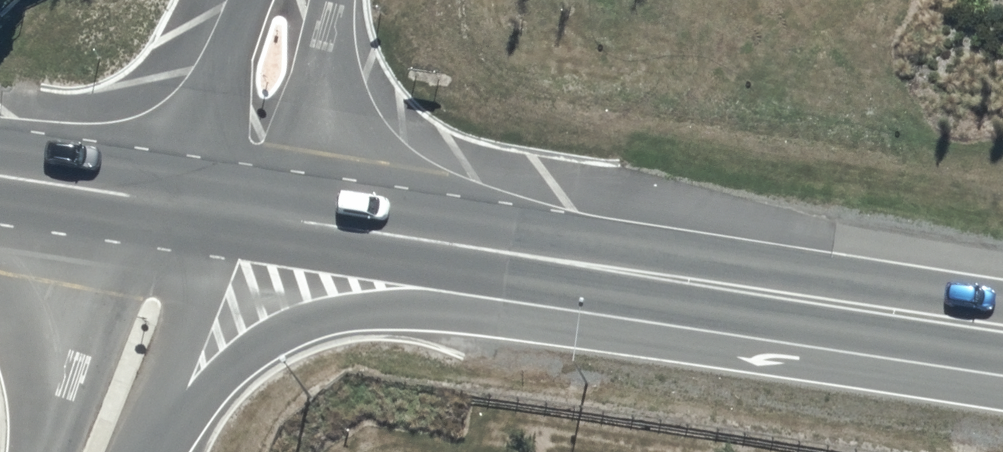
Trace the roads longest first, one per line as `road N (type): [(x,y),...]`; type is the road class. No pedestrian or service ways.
road 1 (trunk): [(1002,394),(478,313),(368,312),(273,339),(224,368),(143,451)]
road 2 (trunk): [(1002,327),(191,202)]
road 3 (unclassified): [(191,202),(88,451)]
road 4 (unclassified): [(274,0),(191,202)]
road 5 (trunk): [(191,202),(0,174)]
road 6 (trunk): [(55,451),(50,405),(0,303)]

